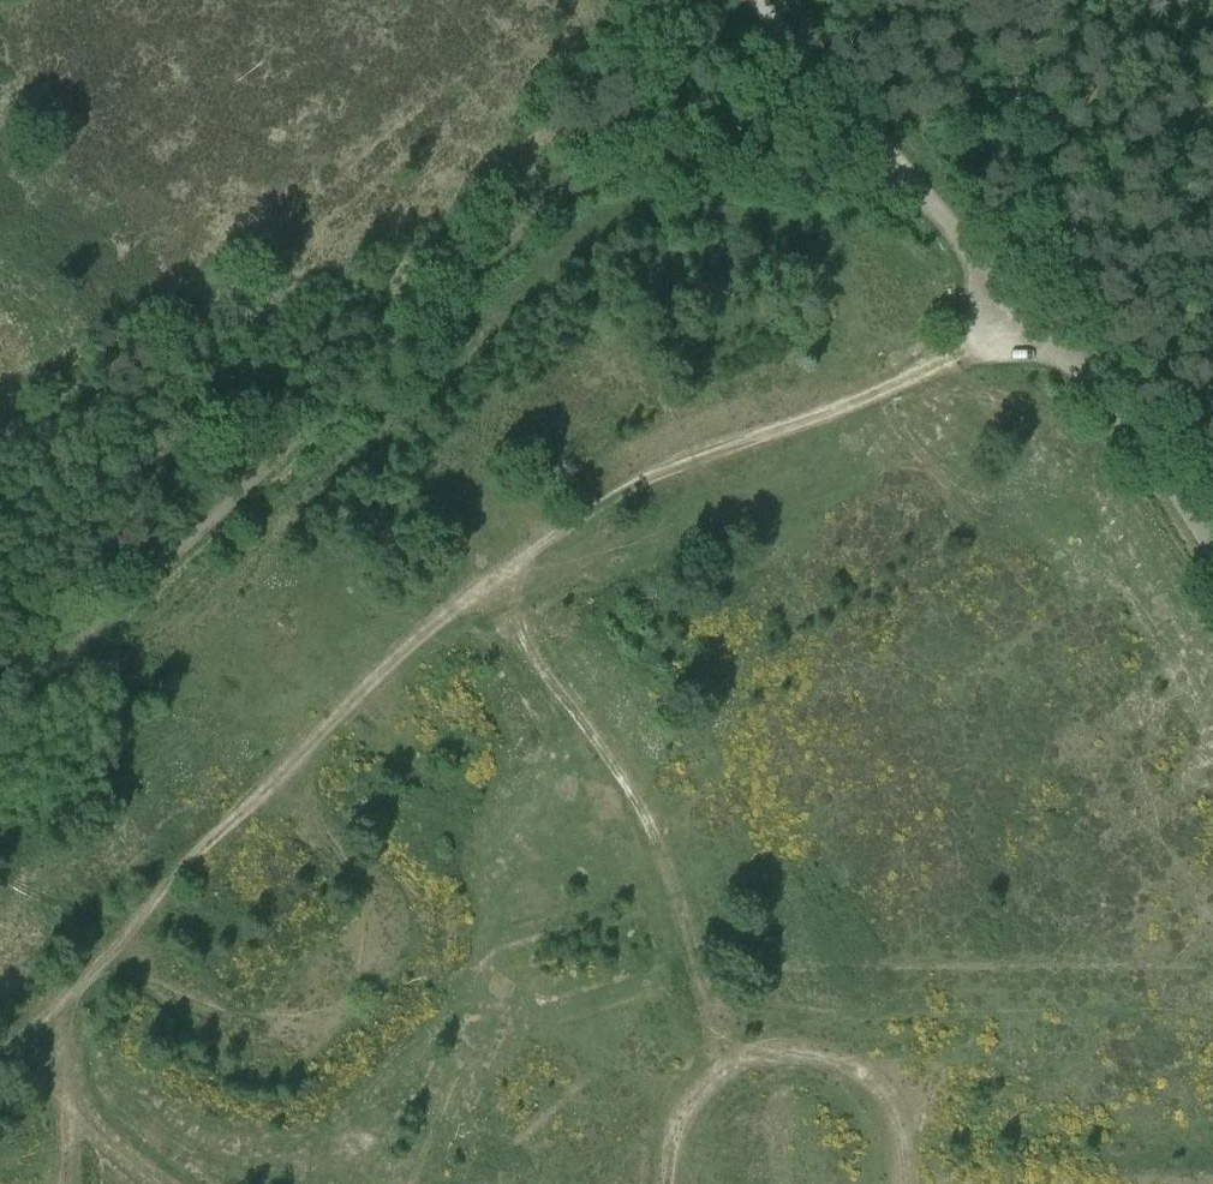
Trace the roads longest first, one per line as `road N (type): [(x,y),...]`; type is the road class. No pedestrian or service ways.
road 1 (track): [(0,1056),(347,707),(446,615),(549,539),(699,453),(860,401),(1032,315)]
road 2 (track): [(910,177),(666,162),(576,184),(0,714)]
road 3 (track): [(723,1069),(677,895),(650,829),(490,583)]
road 4 (track): [(667,1183),(675,1134),(723,1069),(753,1054),(790,1052),(830,1059),(884,1095),(899,1126),(907,1183)]
road 5 (unclassified): [(973,250),(1123,420),(1212,556)]
road 6 (track): [(750,0),(910,177)]
road 7 (track): [(61,1003),(64,1183)]

